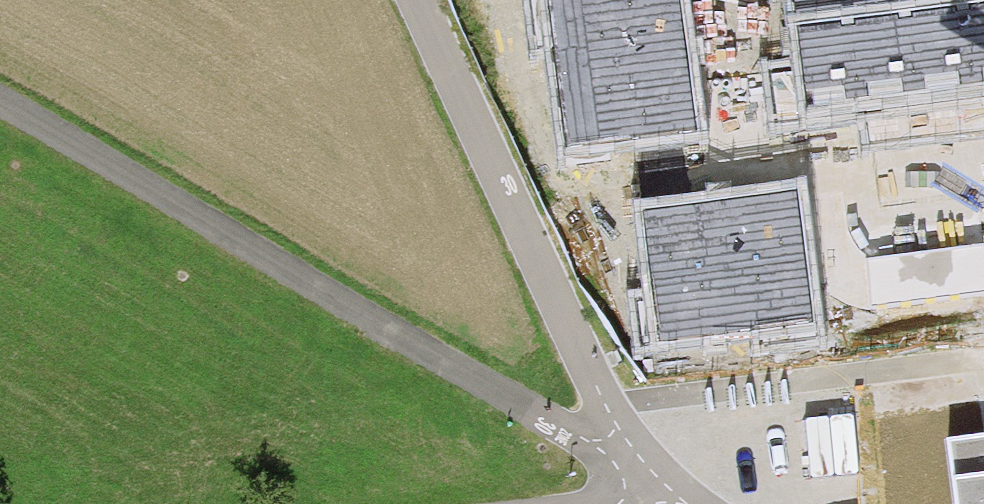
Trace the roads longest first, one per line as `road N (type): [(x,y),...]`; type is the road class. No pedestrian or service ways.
road 1 (unclassified): [(0,106),(640,475)]
road 2 (unclassified): [(418,0),(606,406)]
road 3 (residential): [(983,367),(973,357),(606,406)]

